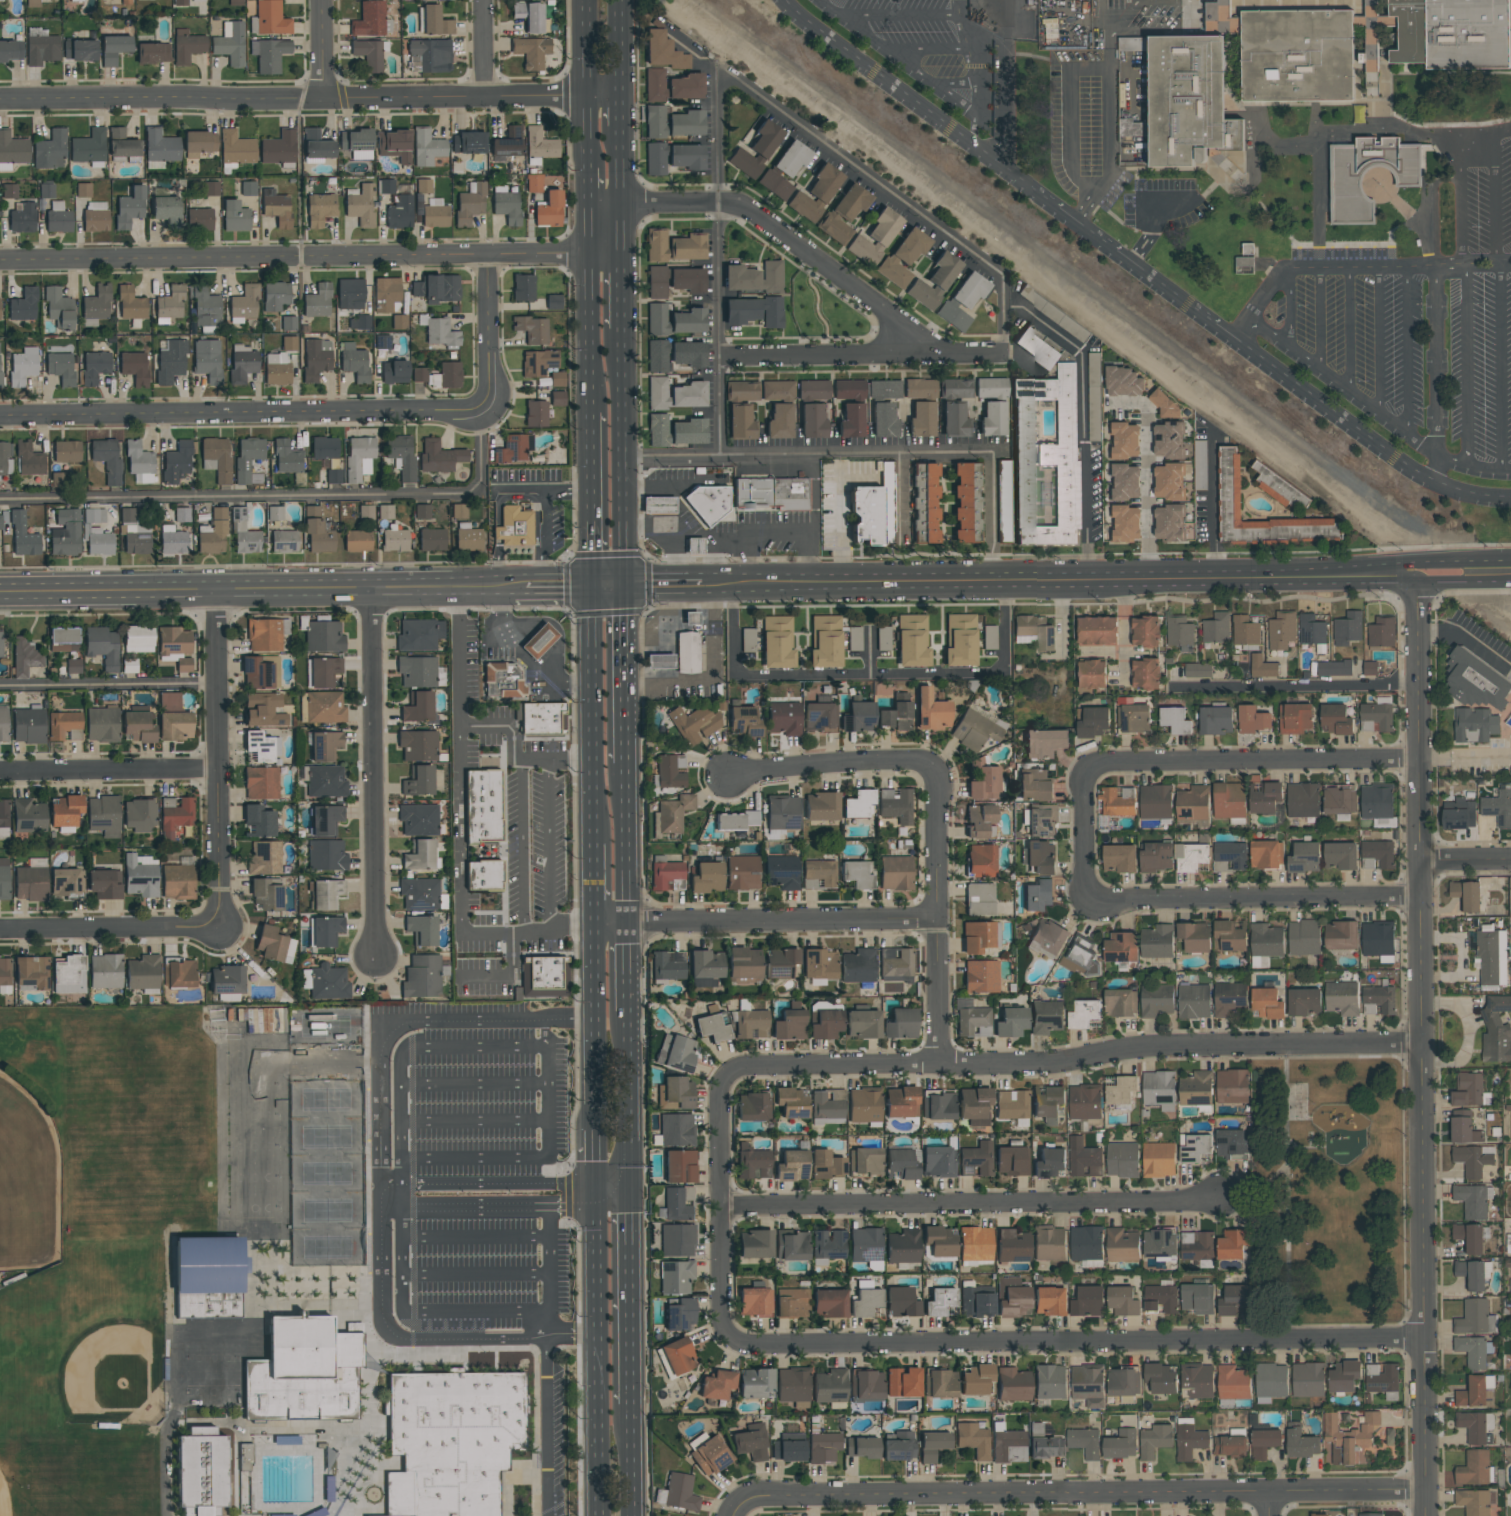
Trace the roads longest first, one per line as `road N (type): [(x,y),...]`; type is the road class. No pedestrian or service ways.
road 1 (residential): [(1411,583),(1425,1492)]
road 2 (residential): [(783,0),(1439,485),(1510,499)]
road 3 (residential): [(725,1339),(1115,1348),(1424,1339)]
road 4 (residential): [(724,1074),(1070,1066),(1170,1047),(1419,1046)]
road 5 (residential): [(740,1502),(1425,1492)]
road 6 (secondary): [(704,582),(1331,576)]
road 7 (residential): [(0,263),(622,257)]
road 8 (residential): [(0,99),(584,98)]
road 9 (secondary): [(0,592),(512,585)]
road 10 (residential): [(722,1206),(1215,1201)]
road 11 (residential): [(0,420),(487,412)]
road 12 (residential): [(587,204),(743,207),(926,352)]
road 13 (residential): [(372,588),(374,958)]
road 14 (residential): [(594,926),(939,919)]
road 15 (residential): [(216,590),(222,929)]
road 16 (residential): [(1086,901),(1415,900)]
road 17 (residential): [(1088,763),(1414,762)]
road 18 (primary): [(595,1195),(597,1515)]
road 19 (residential): [(936,770),(937,1068)]
road 20 (residential): [(720,354),(1006,352)]
road 21 (residential): [(724,1074),(725,1339)]
road 22 (primary): [(595,583),(594,842)]
road 23 (primary): [(629,583),(623,334)]
road 24 (residential): [(0,932),(222,929)]
road 25 (residential): [(0,774),(217,773)]
road 26 (primary): [(587,204),(591,418)]
road 27 (residential): [(728,778),(778,767),(915,761),(936,770)]
road 28 (primary): [(630,1404),(629,1194)]
road 29 (primary): [(594,926),(594,1116)]
road 30 (primary): [(629,1194),(628,1016)]
road 31 (primary): [(629,761),(629,583)]
road 32 (primary): [(591,418),(595,583)]
road 33 (primary): [(628,926),(629,761)]
road 34 (residential): [(486,255),(487,412)]
road 35 (residential): [(1088,763),(1086,901)]
road 36 (primary): [(622,257),(620,130)]

